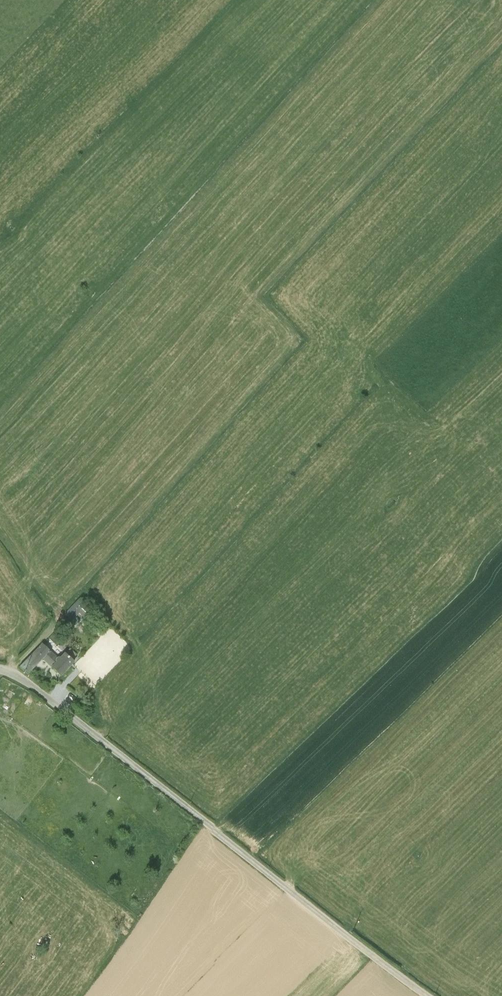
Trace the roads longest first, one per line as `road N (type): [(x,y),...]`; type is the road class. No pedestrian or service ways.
road 1 (unclassified): [(426,995),(32,687),(0,671)]

